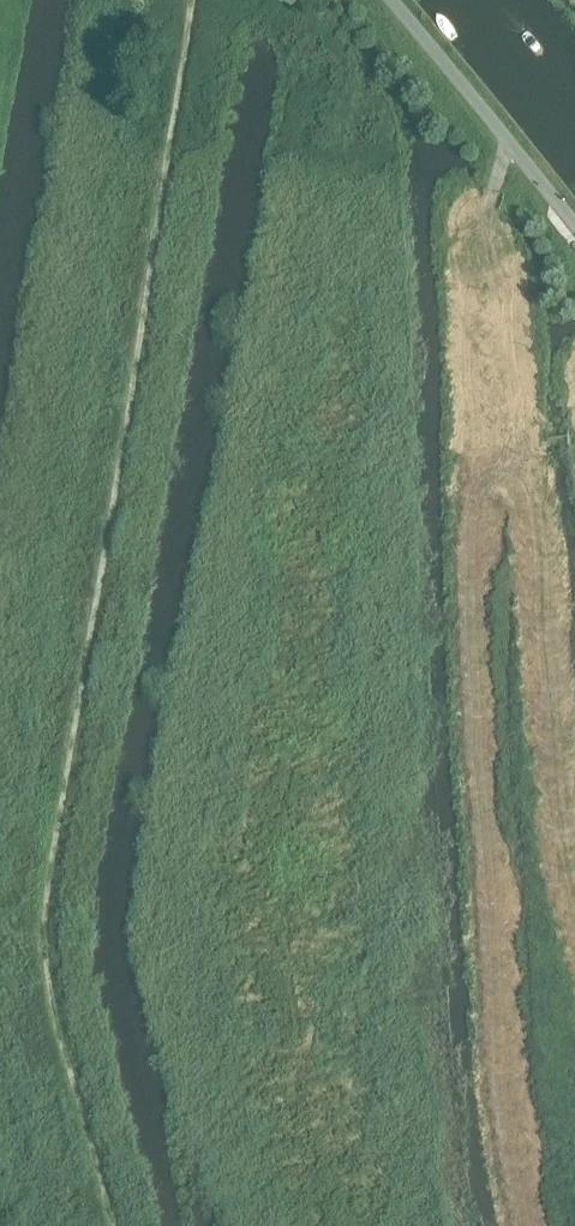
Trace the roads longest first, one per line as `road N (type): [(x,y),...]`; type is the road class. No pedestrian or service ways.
road 1 (residential): [(574,221),(393,0)]

